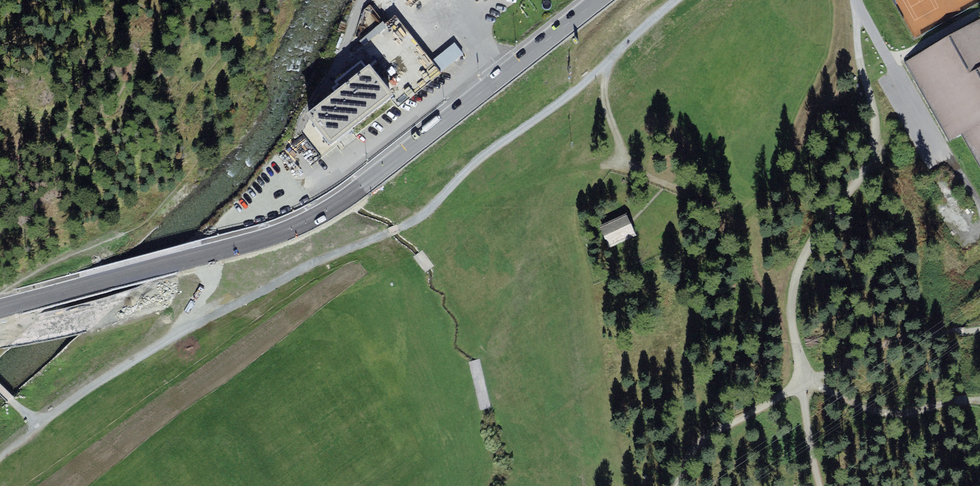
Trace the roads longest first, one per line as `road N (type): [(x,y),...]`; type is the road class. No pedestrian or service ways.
road 1 (primary): [(0,337),(110,313),(260,253),(333,206),(596,0)]
road 2 (track): [(856,4),(875,136),(863,172),(808,247),(791,287)]
road 3 (track): [(38,427),(182,330),(168,294)]
road 4 (track): [(803,382),(883,413),(979,401)]
road 5 (track): [(803,382),(731,418),(684,454),(670,485)]

